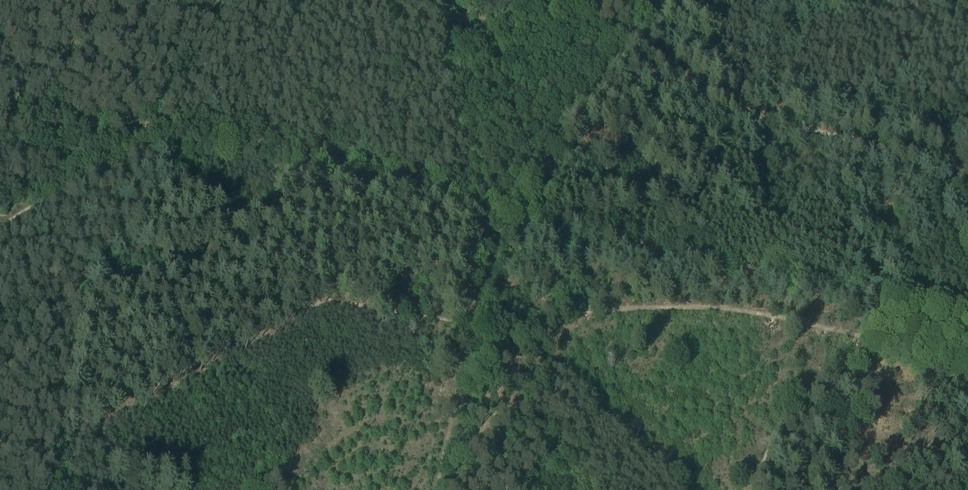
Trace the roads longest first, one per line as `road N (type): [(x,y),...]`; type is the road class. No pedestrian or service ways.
road 1 (track): [(509,208),(193,136),(0,131)]
road 2 (track): [(967,349),(904,337),(877,298),(509,208)]
road 3 (track): [(967,169),(780,122),(717,98),(582,0)]

